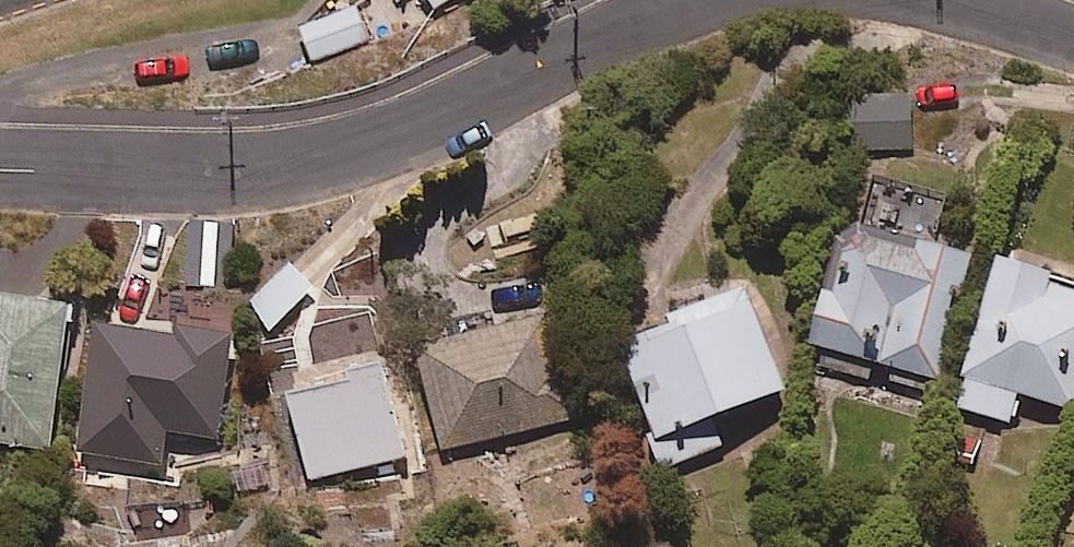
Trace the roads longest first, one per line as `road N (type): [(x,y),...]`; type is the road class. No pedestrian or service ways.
road 1 (residential): [(688,0),(432,124),(340,155),(248,169),(0,170)]
road 2 (residential): [(1073,45),(953,0)]

